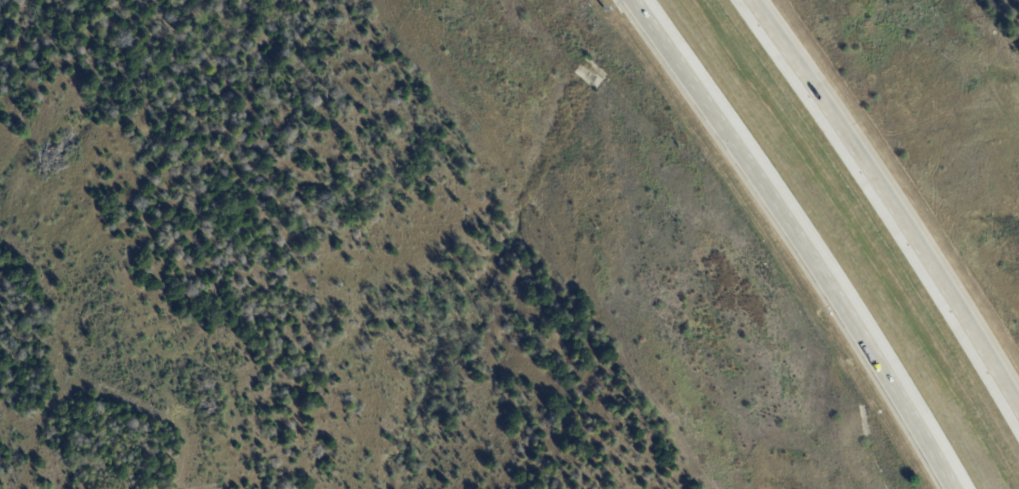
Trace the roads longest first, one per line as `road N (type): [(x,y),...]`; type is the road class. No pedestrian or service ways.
road 1 (motorway): [(648,0),(755,146),(961,488)]
road 2 (motorway): [(1018,396),(756,0)]

